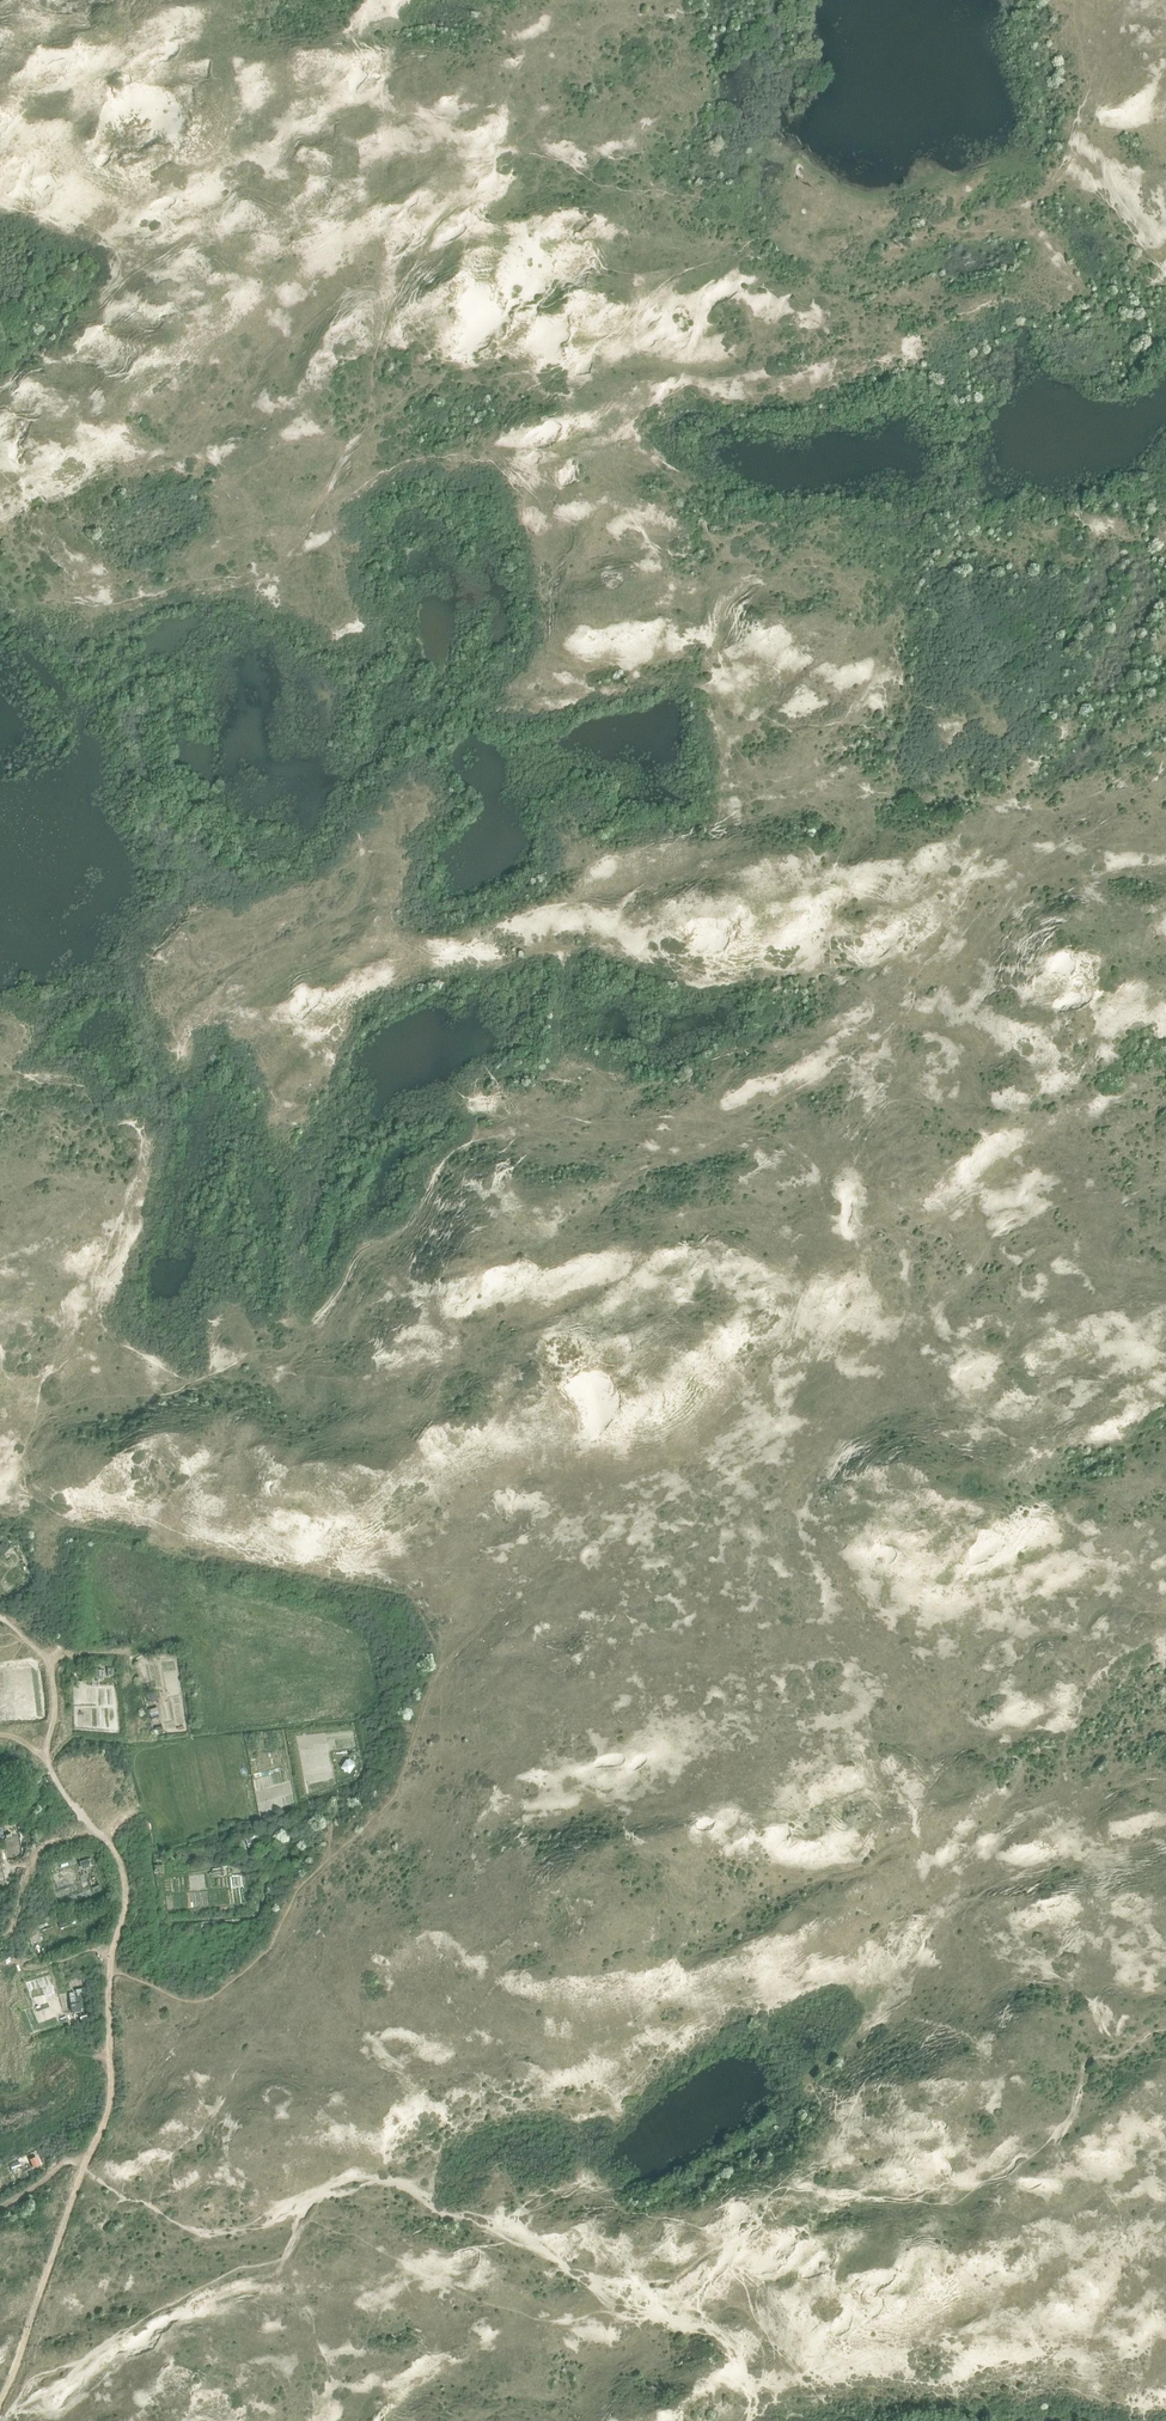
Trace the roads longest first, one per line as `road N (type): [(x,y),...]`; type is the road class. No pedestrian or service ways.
road 1 (track): [(47,1761),(118,1856),(126,1905),(111,1968),(107,2111),(0,2404)]

